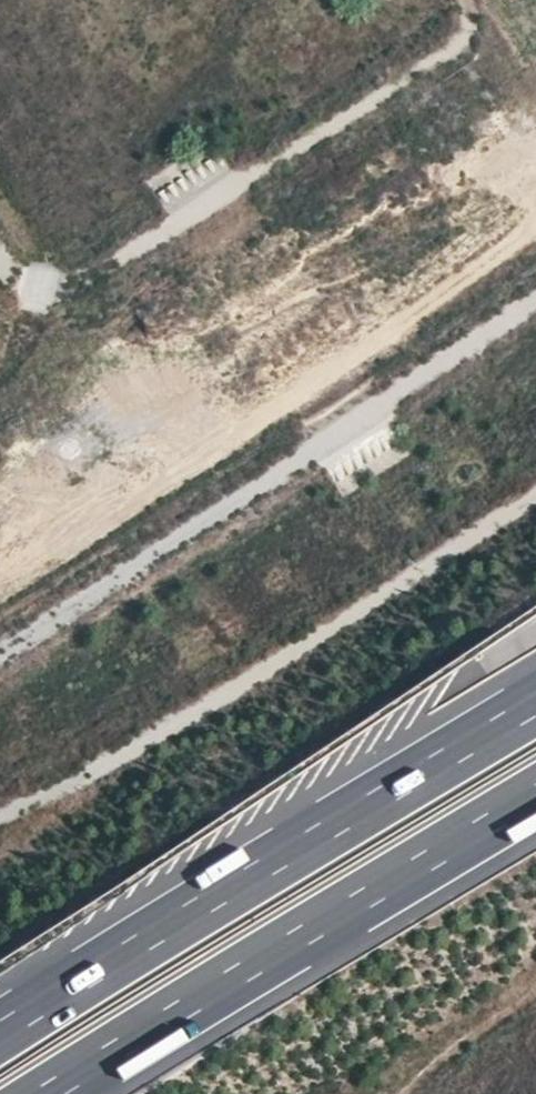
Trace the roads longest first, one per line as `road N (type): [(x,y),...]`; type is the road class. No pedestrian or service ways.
road 1 (motorway): [(535,704),(0,1032)]
road 2 (motorway): [(48,1093),(535,796)]

